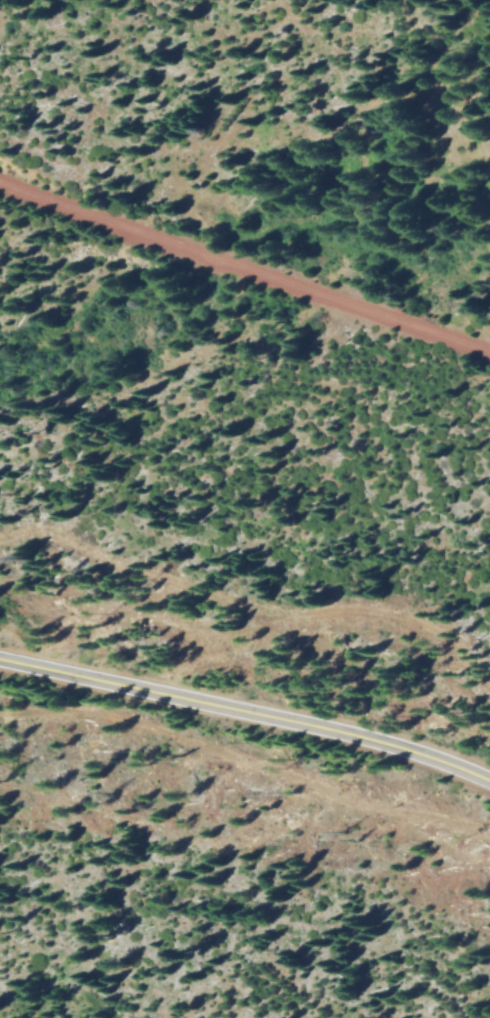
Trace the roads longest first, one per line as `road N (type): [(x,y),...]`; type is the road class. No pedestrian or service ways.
road 1 (track): [(489,353),(0,178)]
road 2 (secondary): [(489,779),(382,739),(0,655)]

